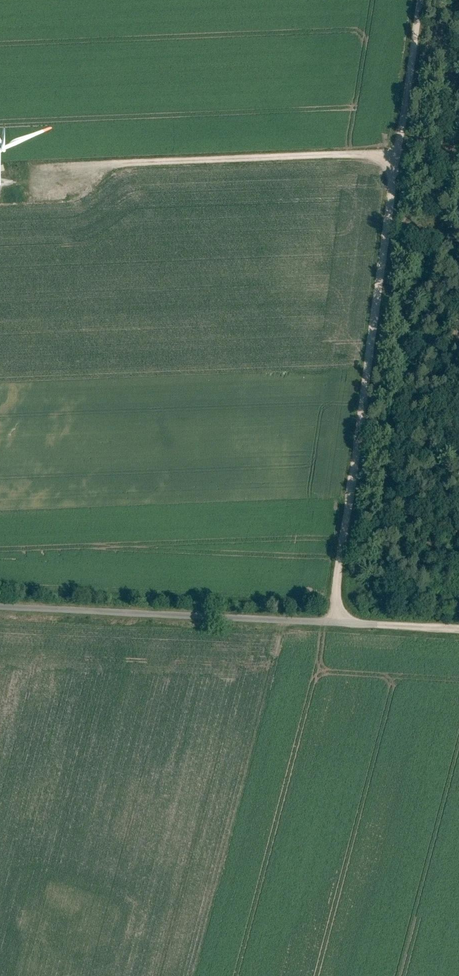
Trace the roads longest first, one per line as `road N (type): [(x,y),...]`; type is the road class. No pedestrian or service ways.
road 1 (track): [(333,620),(421,0)]
road 2 (track): [(0,605),(458,630)]
road 3 (track): [(396,164),(363,155),(44,169)]

